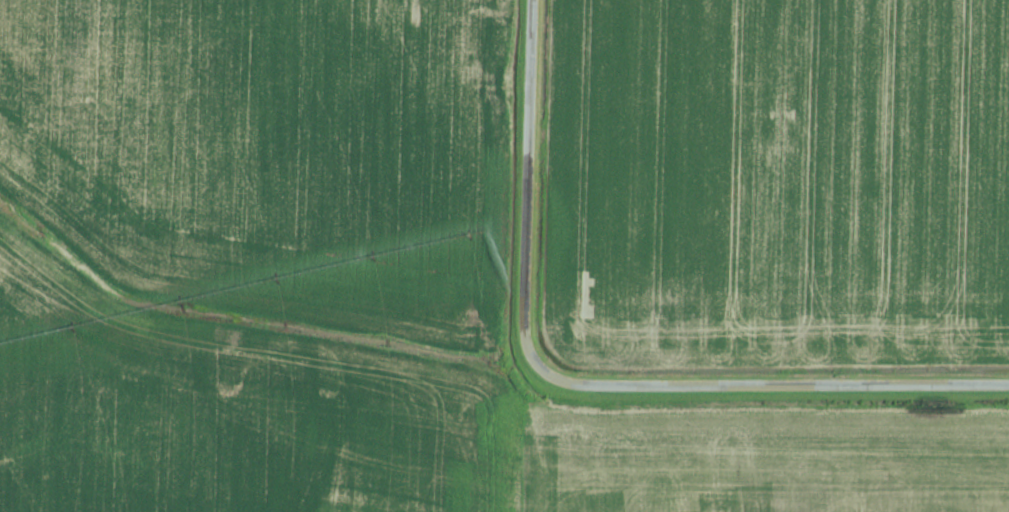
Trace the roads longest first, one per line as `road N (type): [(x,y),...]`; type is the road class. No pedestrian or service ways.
road 1 (residential): [(1008,371),(641,367),(578,346),(580,0)]

